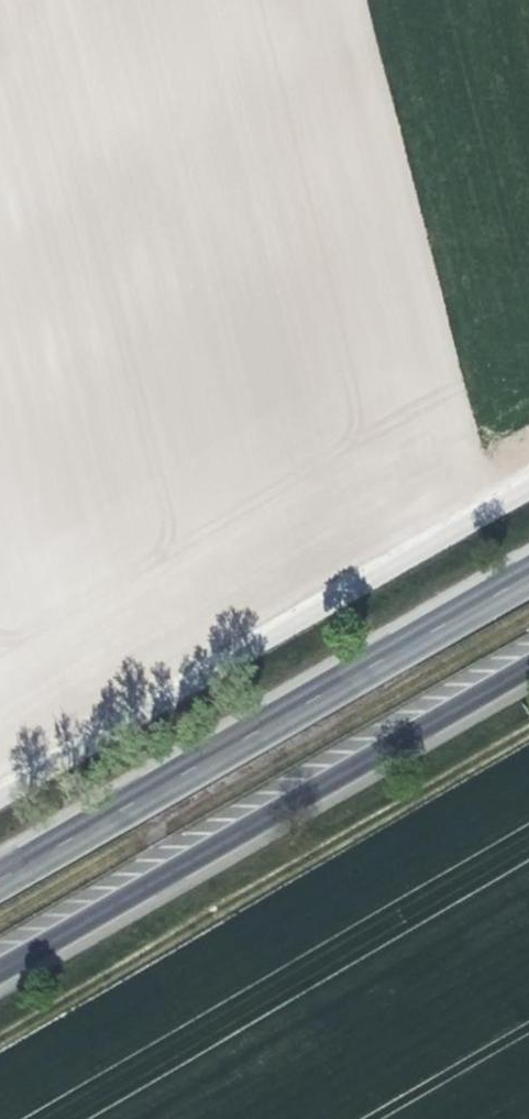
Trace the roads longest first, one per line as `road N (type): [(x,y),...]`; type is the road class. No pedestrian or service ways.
road 1 (unclassified): [(528,488),(0,796)]
road 2 (primary): [(528,573),(0,879)]
road 3 (track): [(528,754),(0,1059)]
road 4 (primary): [(0,969),(528,666)]

